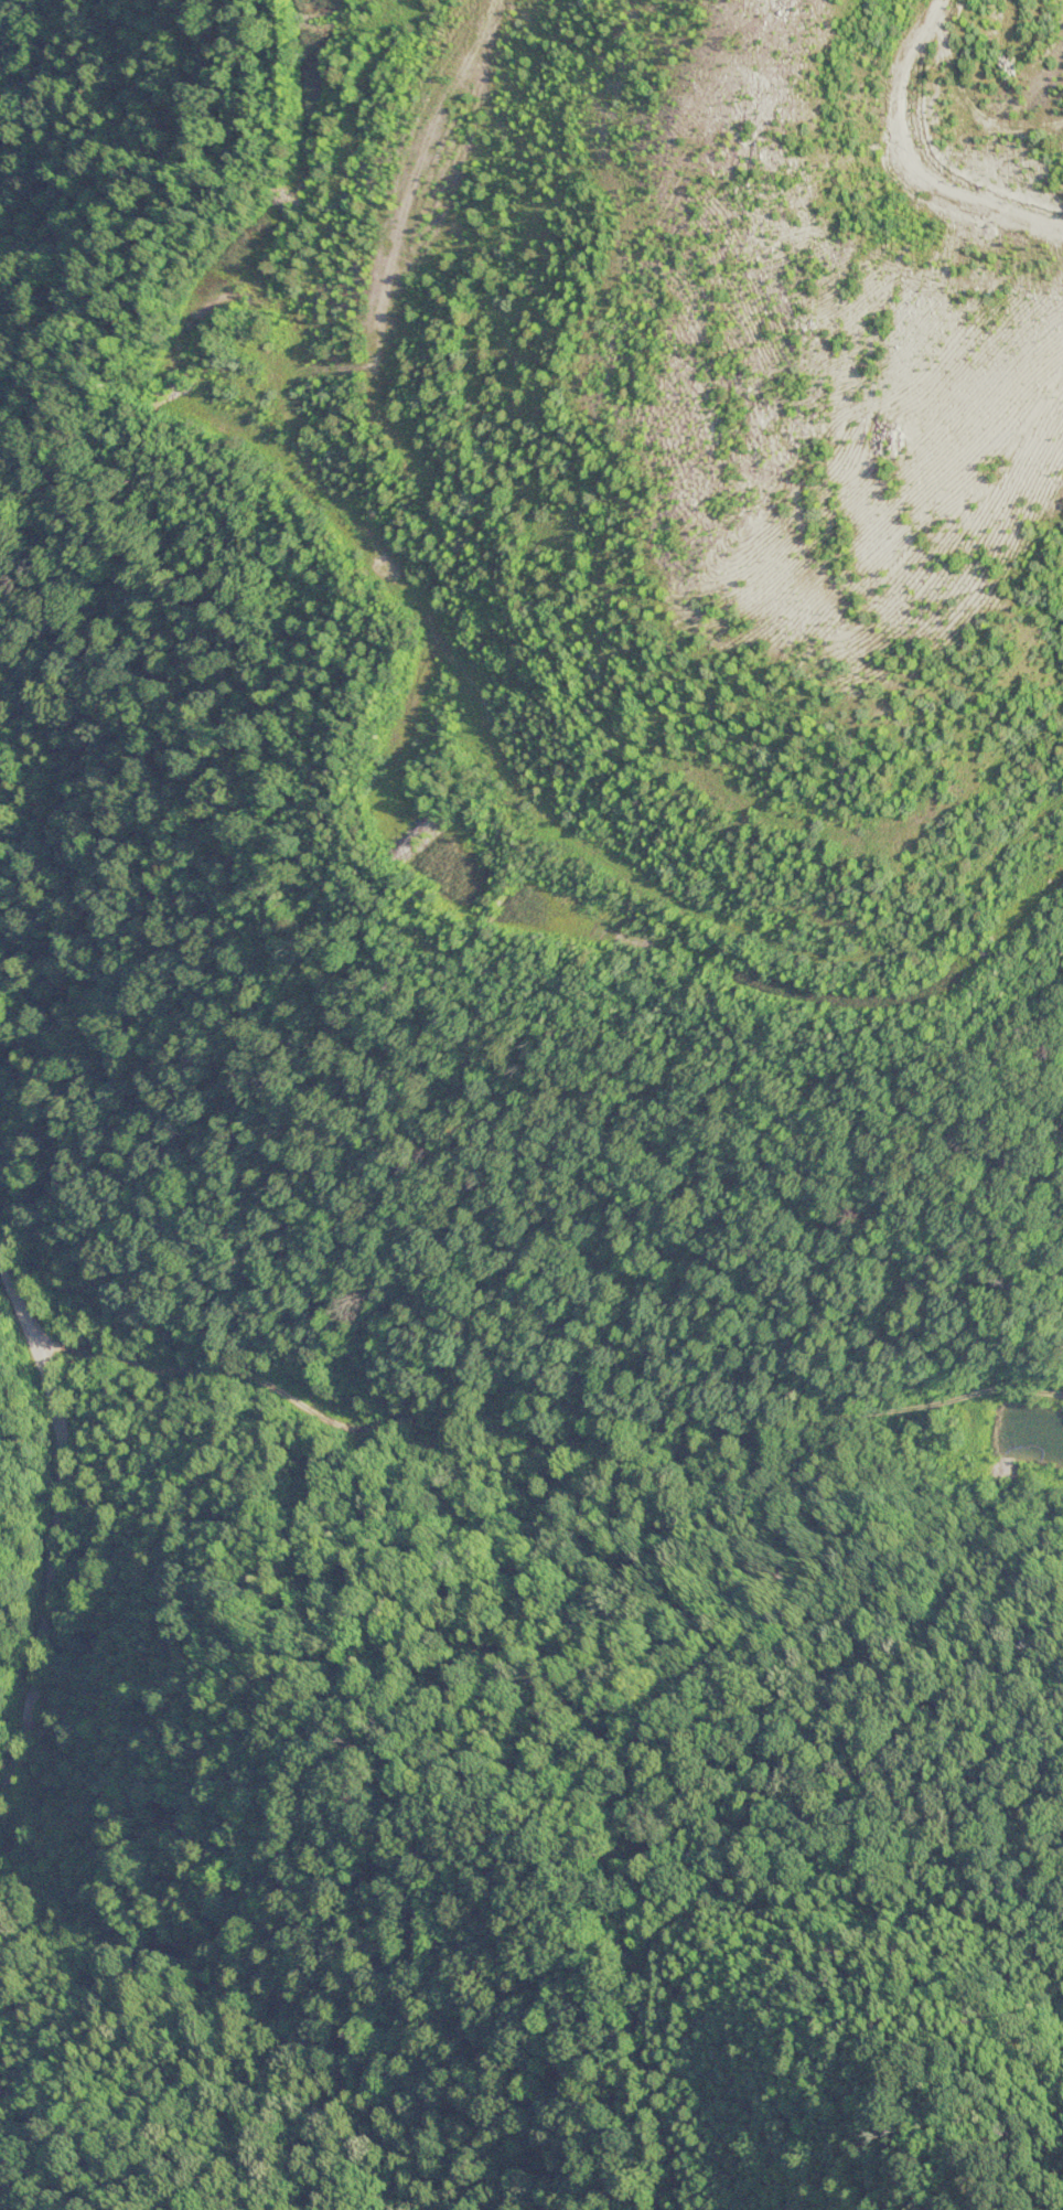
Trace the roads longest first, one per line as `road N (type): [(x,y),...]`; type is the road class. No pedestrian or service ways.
road 1 (residential): [(0,1818),(19,1775),(56,1538),(51,1407),(0,1266)]

